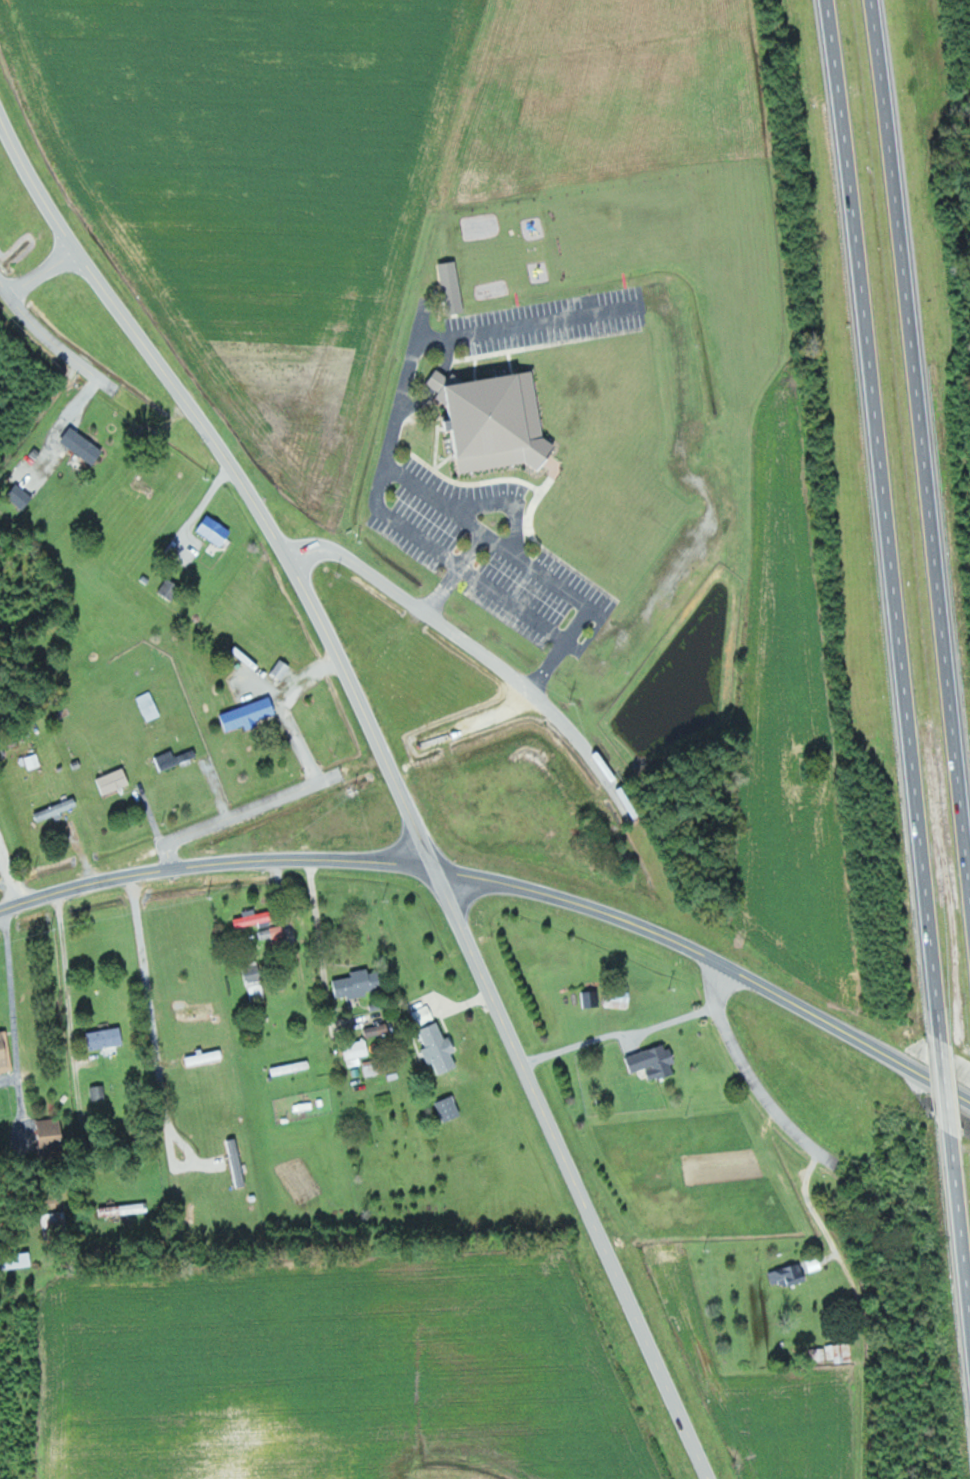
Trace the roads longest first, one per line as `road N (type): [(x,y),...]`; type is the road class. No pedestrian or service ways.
road 1 (motorway): [(828,0),(939,1040)]
road 2 (motorway): [(969,916),(874,0)]
road 3 (tertiary): [(431,868),(312,598),(220,450),(45,202),(0,114)]
road 4 (tertiary): [(708,1478),(431,868)]
road 5 (residential): [(283,552),(317,544),(337,550),(533,693),(591,754),(632,820)]
road 6 (residential): [(132,875),(178,1198)]
road 7 (tertiary): [(431,868),(594,908),(717,960)]
road 8 (tertiary): [(132,875),(296,858),(431,868)]
road 9 (tertiary): [(717,960),(969,1101)]
road 10 (residential): [(717,960),(726,1031),(764,1096),(836,1162)]
road 11 (motorway): [(948,1134),(969,1350)]
road 12 (residential): [(341,773),(175,838),(172,868)]
road 13 (residential): [(0,278),(33,323),(117,388)]
road 14 (tertiary): [(132,875),(0,911)]

